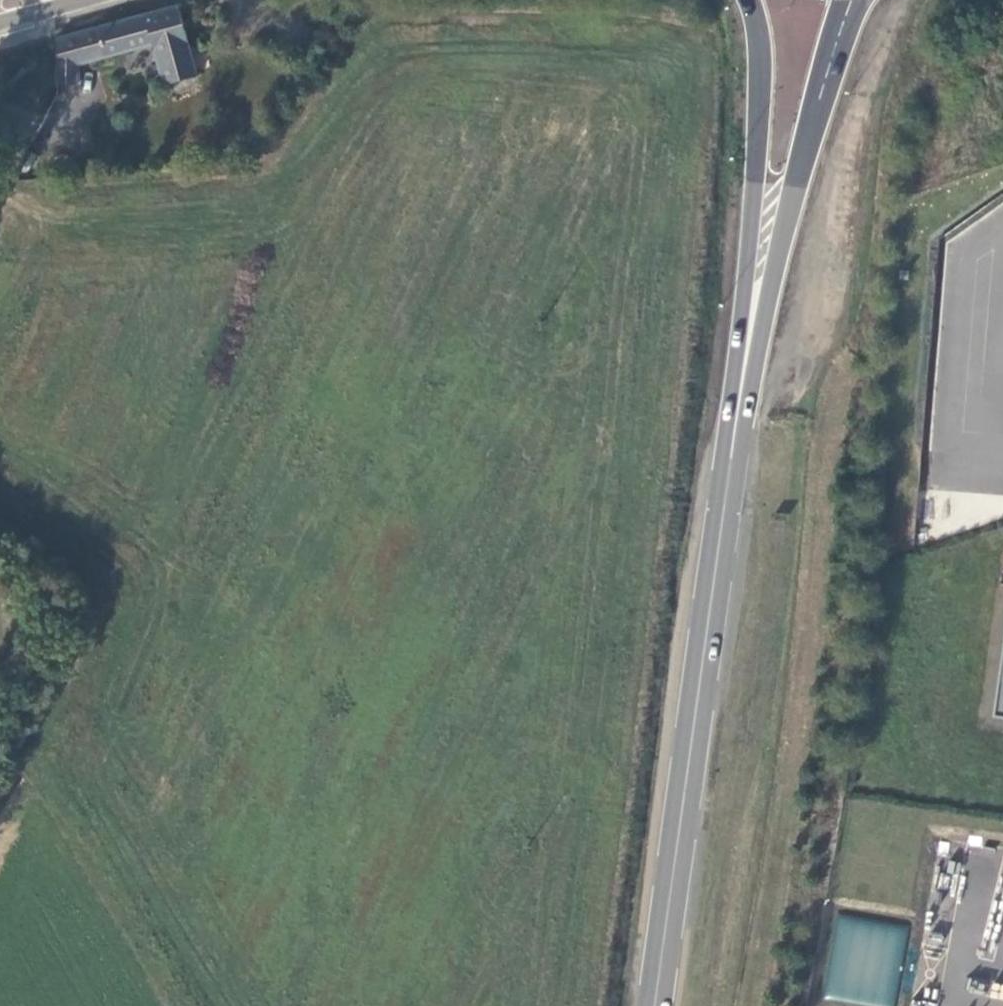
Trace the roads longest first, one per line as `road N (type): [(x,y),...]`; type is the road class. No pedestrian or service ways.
road 1 (primary): [(733,429),(651,1005)]
road 2 (primary): [(733,429),(772,252),(850,0)]
road 3 (primary): [(746,0),(756,120),(733,429)]

